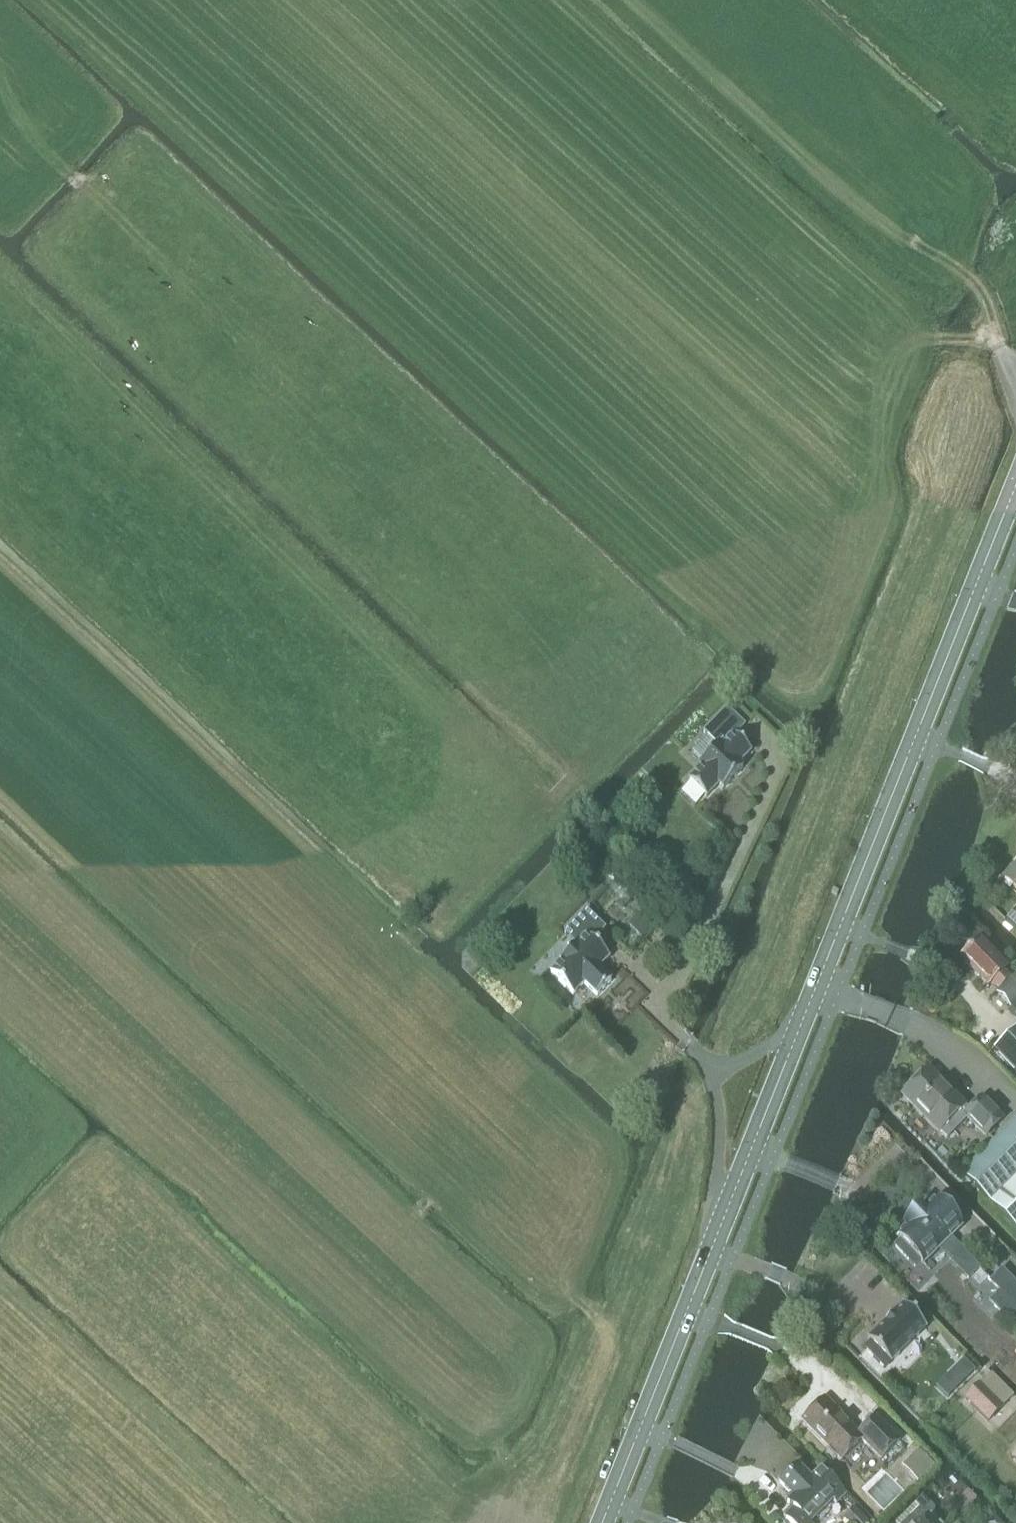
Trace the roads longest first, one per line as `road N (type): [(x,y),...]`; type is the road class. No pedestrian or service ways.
road 1 (secondary): [(603,1522),(1015,486)]

